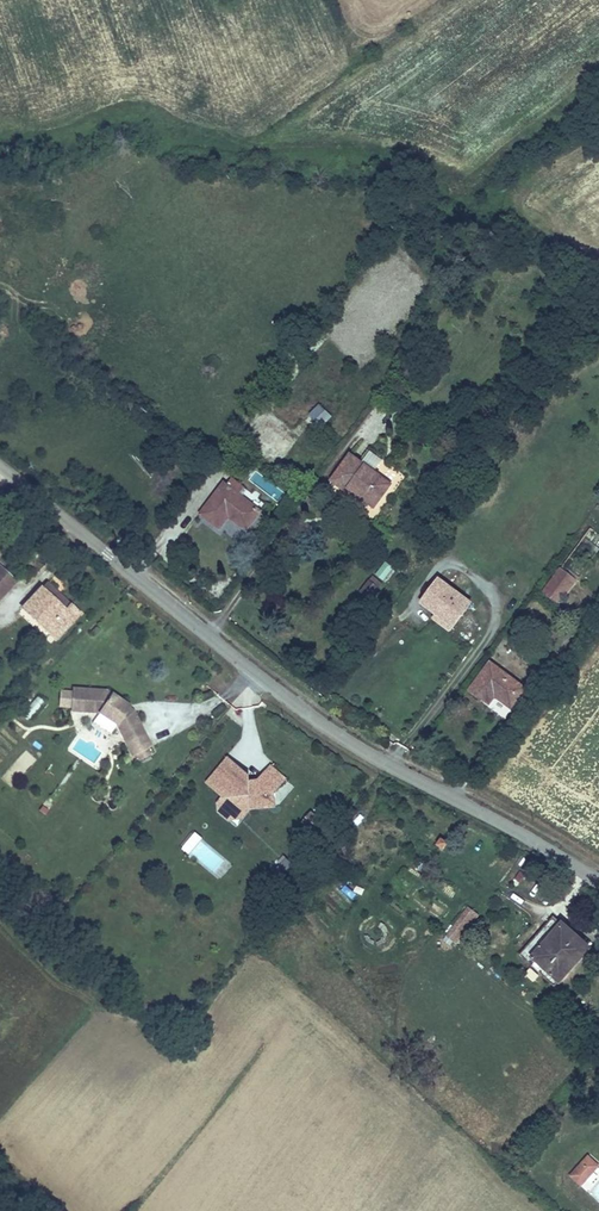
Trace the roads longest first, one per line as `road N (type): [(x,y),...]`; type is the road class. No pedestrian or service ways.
road 1 (tertiary): [(0,464),(372,751),(598,884)]

